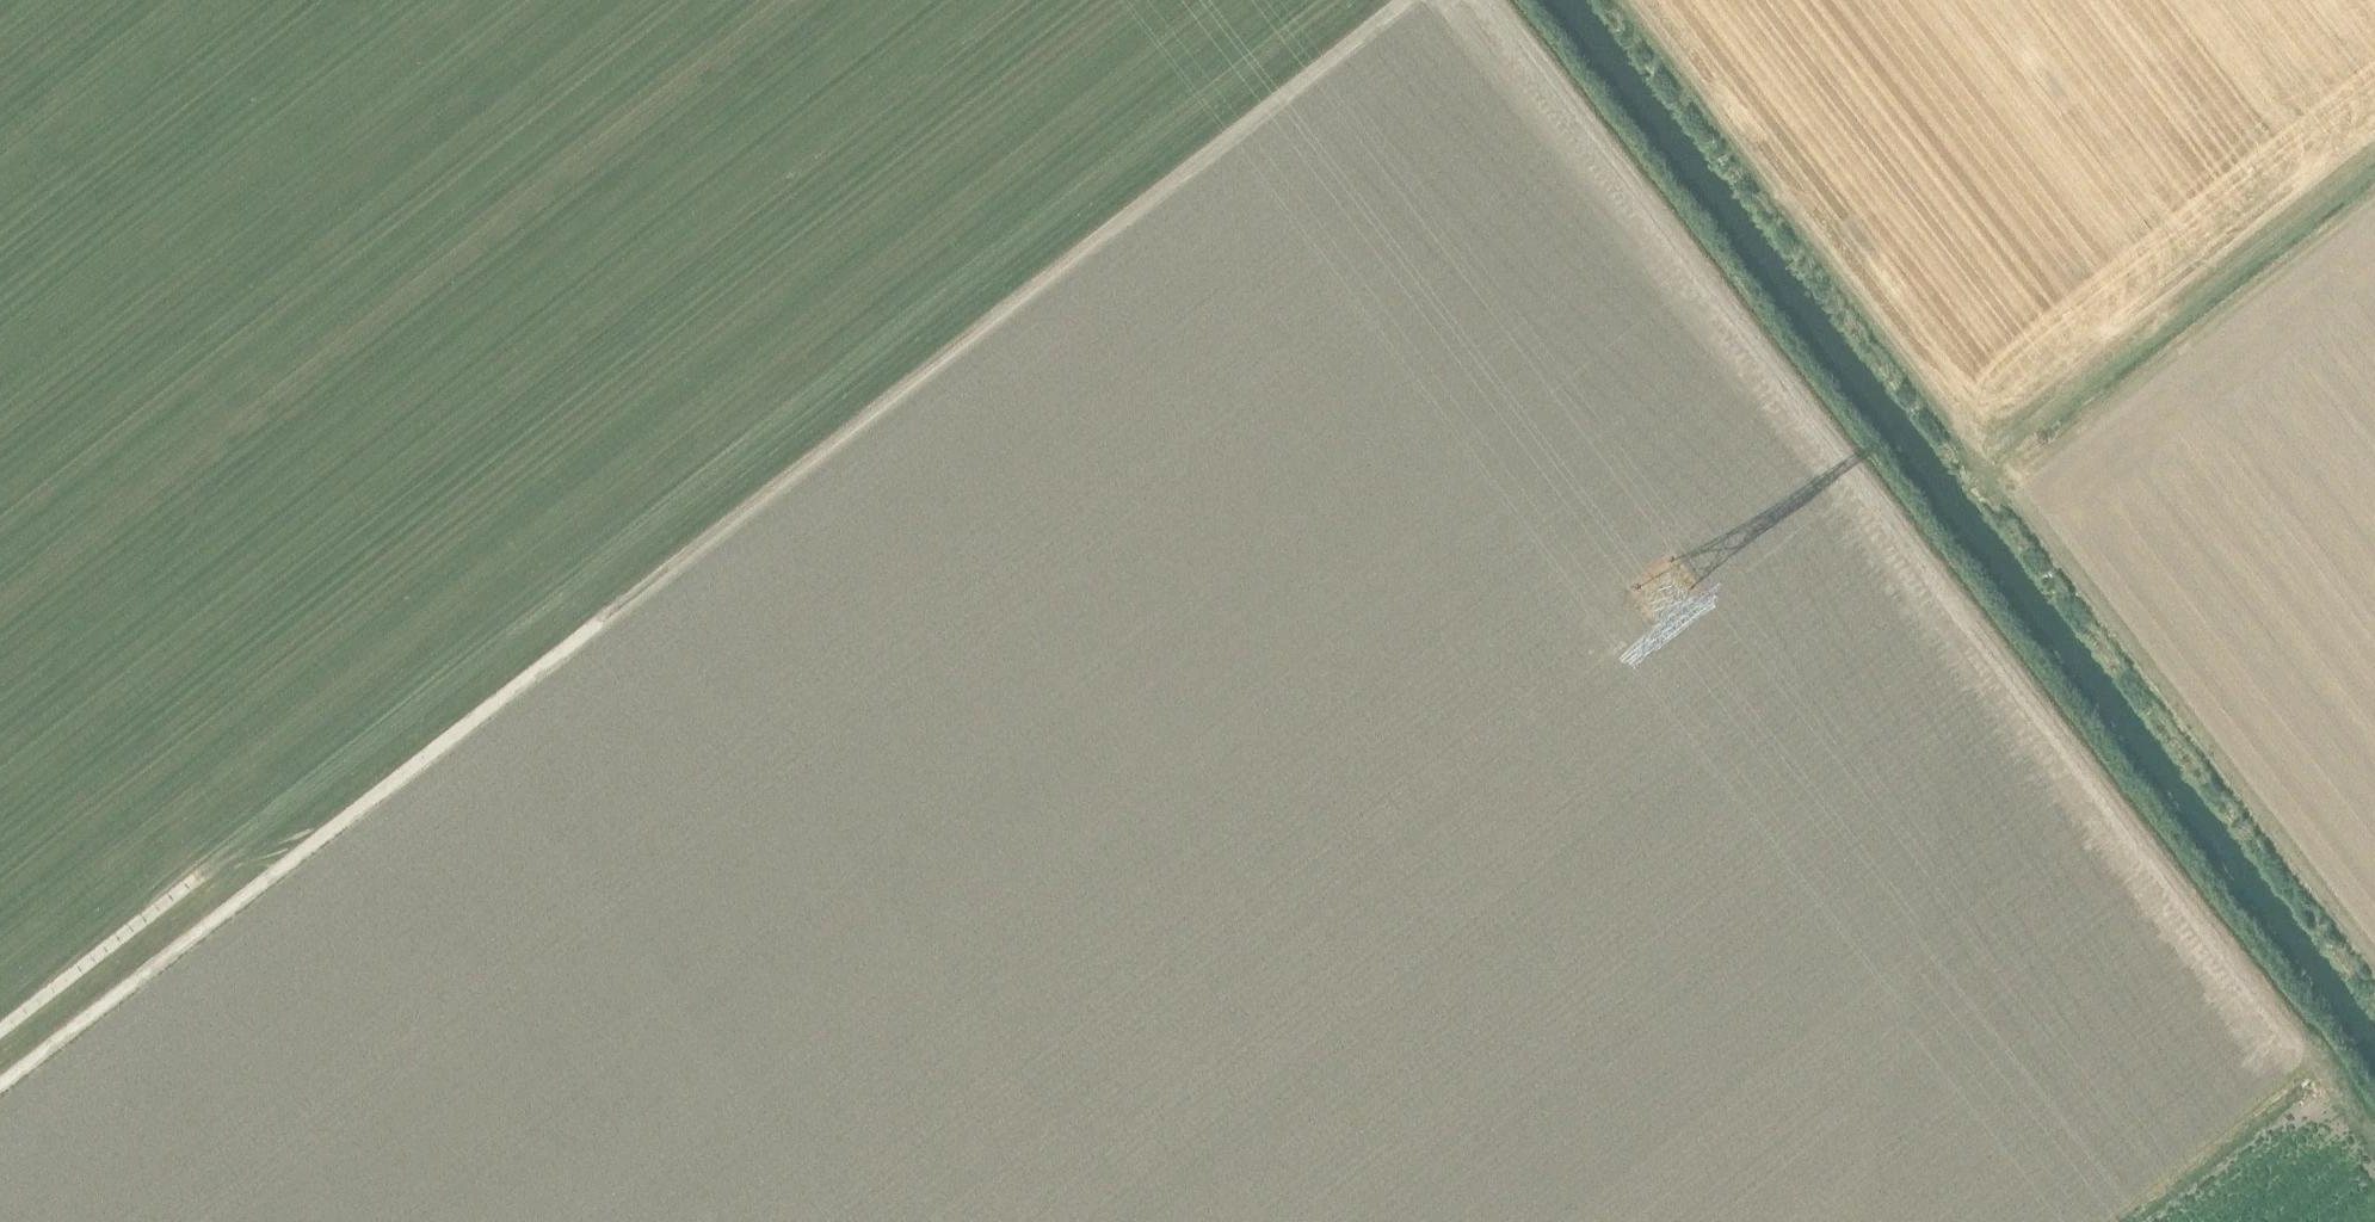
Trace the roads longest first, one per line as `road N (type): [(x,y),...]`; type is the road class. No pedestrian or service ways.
road 1 (track): [(197,884),(0,1036)]

